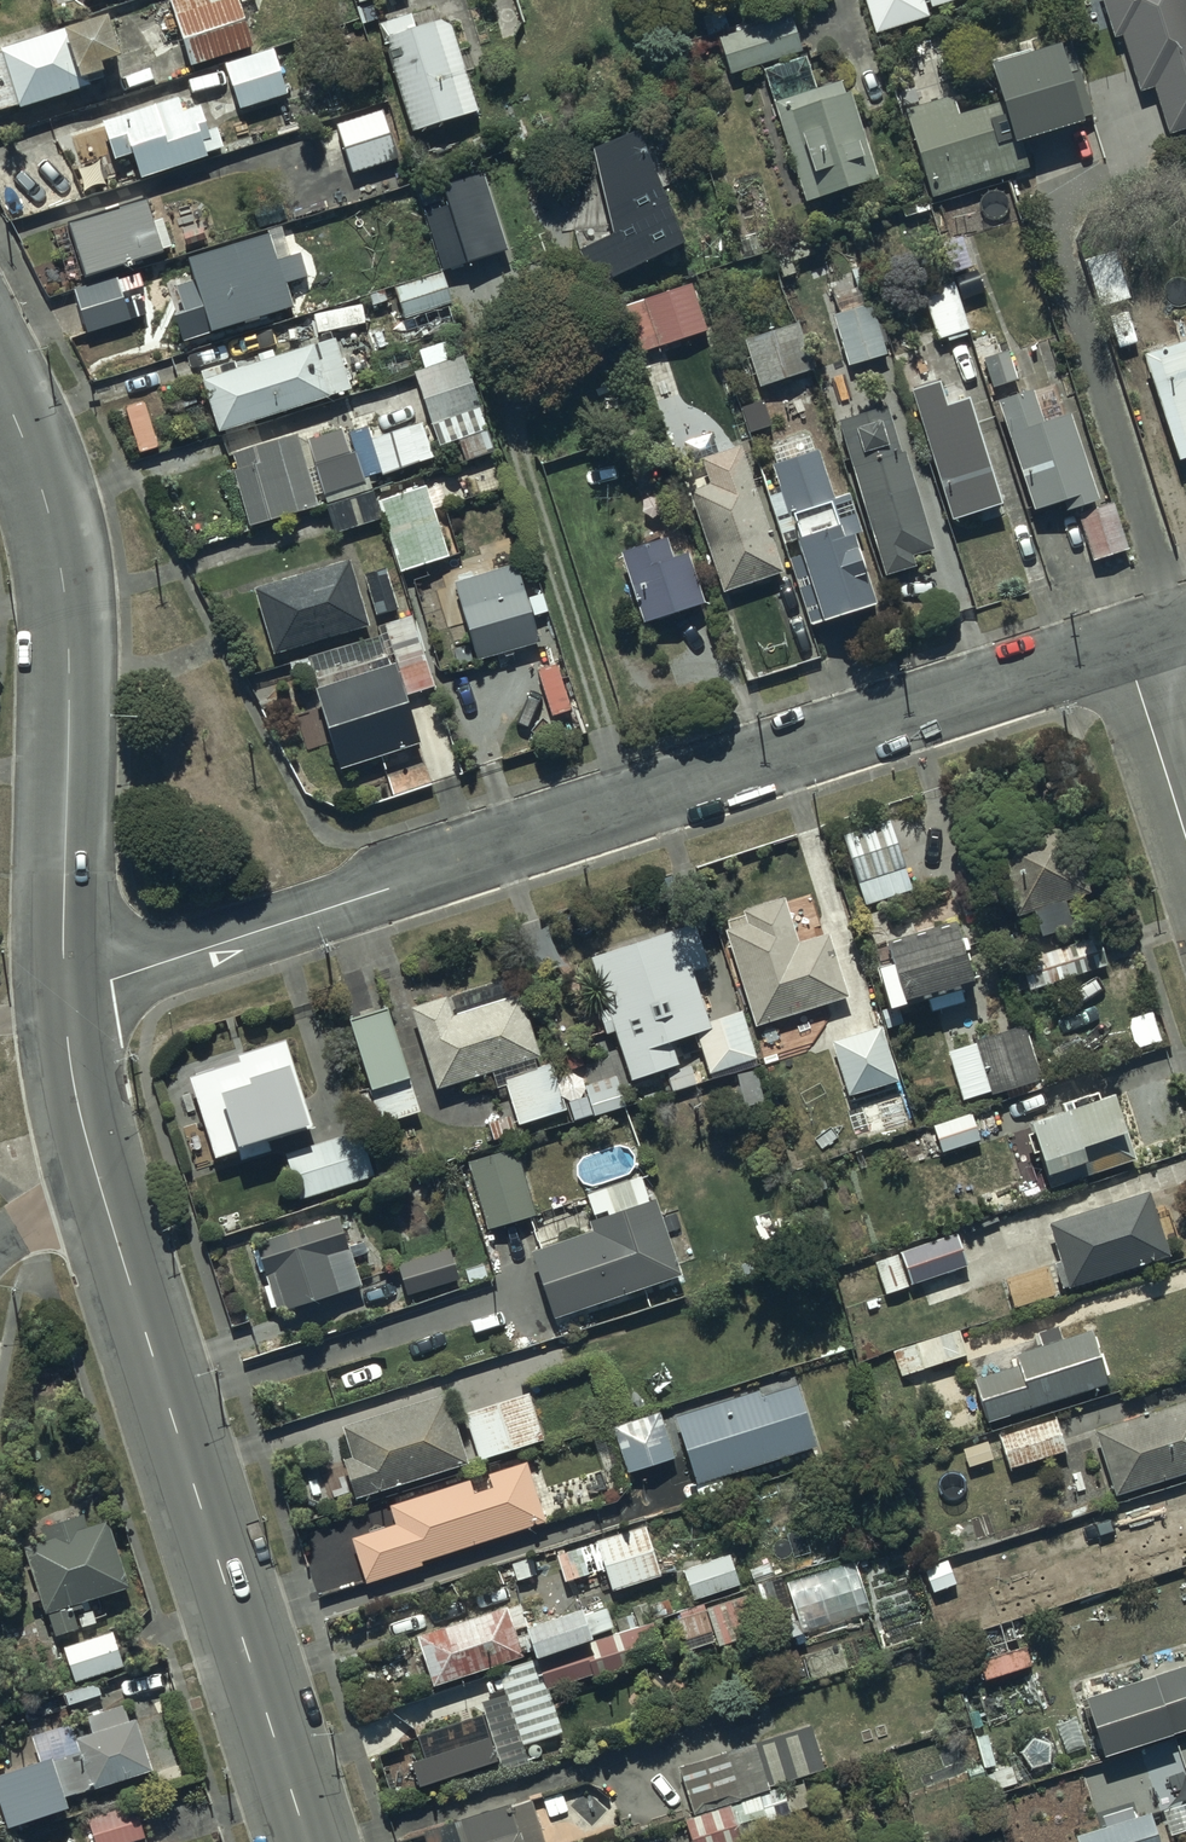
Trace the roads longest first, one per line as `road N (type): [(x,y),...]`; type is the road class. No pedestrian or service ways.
road 1 (residential): [(1128,648),(66,1001)]
road 2 (tertiary): [(104,1200),(309,1841)]
road 3 (tertiary): [(0,388),(42,490),(61,568),(70,647),(66,1001)]
road 4 (tertiary): [(66,1001),(79,1110),(104,1200)]
road 5 (residential): [(1128,648),(1185,831)]

